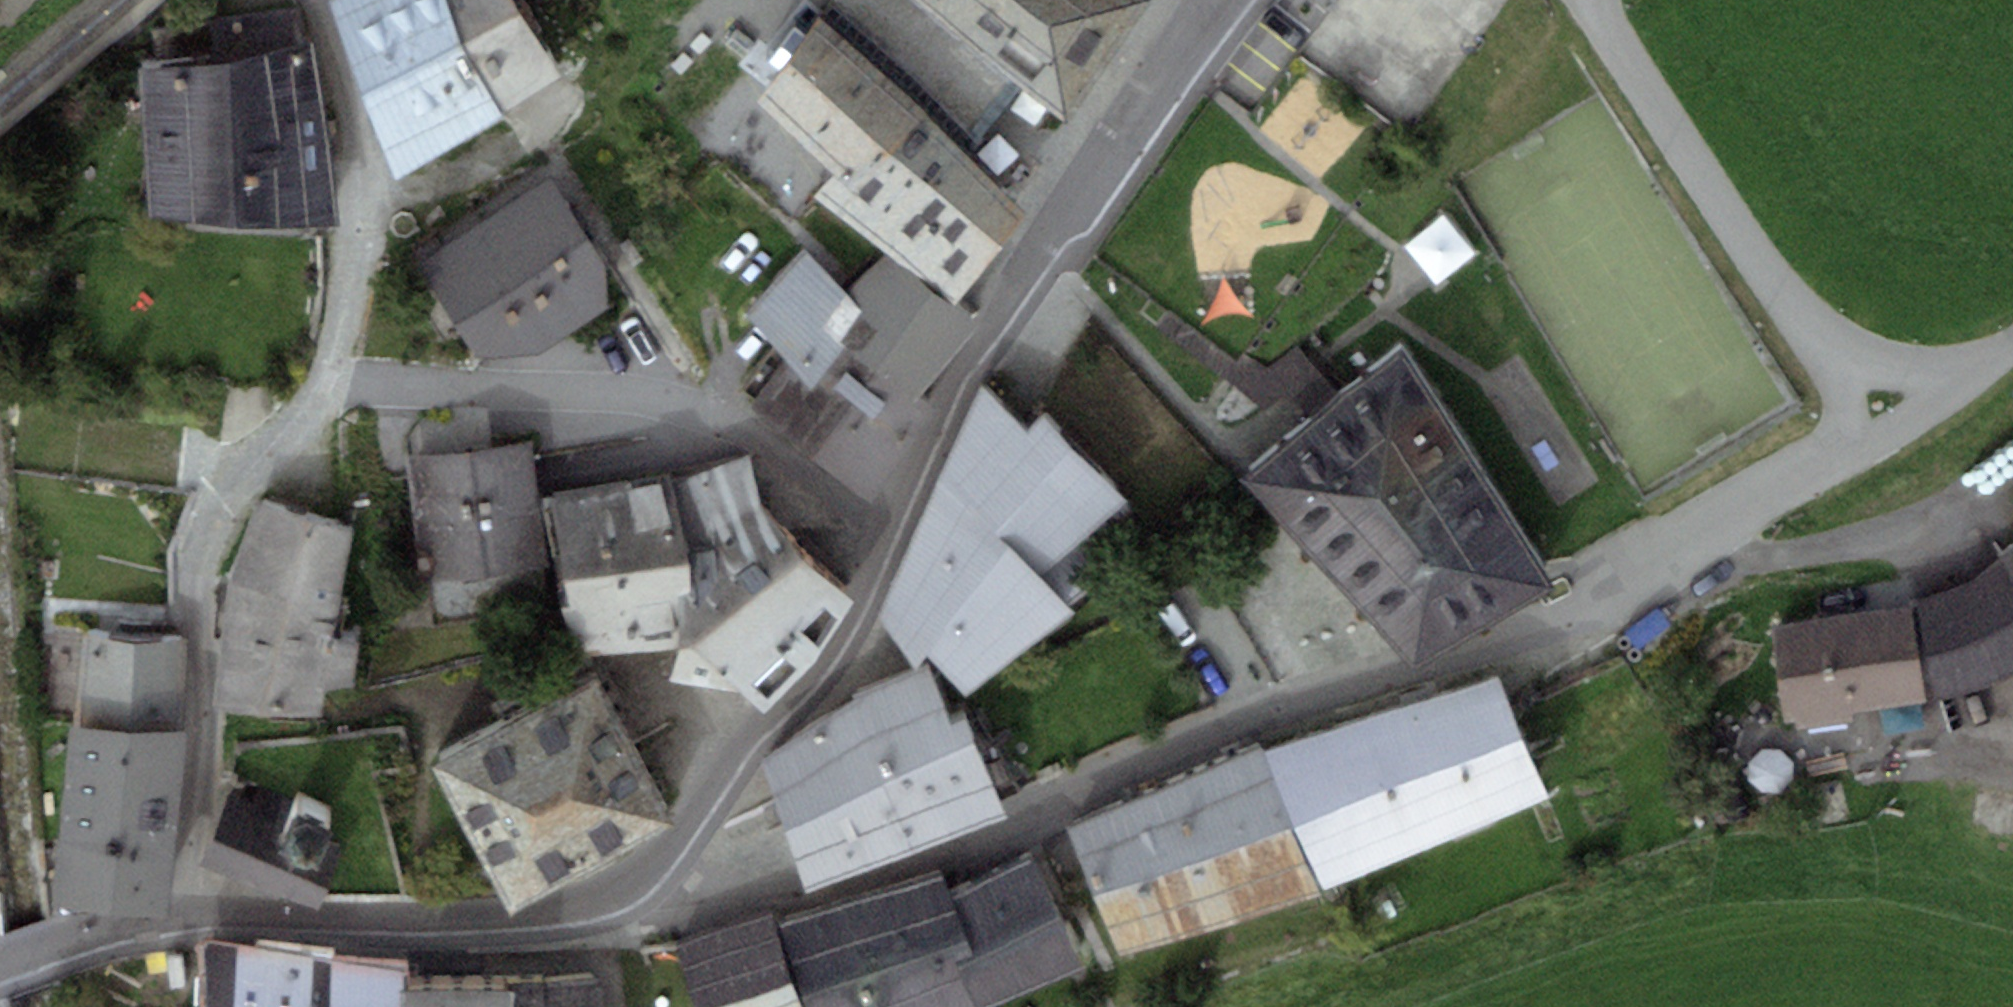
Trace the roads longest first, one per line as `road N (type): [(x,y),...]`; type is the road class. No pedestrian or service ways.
road 1 (residential): [(676,846),(734,902),(778,908),(816,906),(943,867),(1220,745),(1539,638),(1835,450),(1887,390)]
road 2 (tertiary): [(676,846),(749,745),(846,647),(933,457),(1047,247),(1216,0)]
road 3 (residential): [(192,919),(202,583),(211,527),(242,466),(323,386),(356,257),(360,147),(319,0)]
road 4 (tertiary): [(192,919),(416,925),(552,915),(627,888),(676,846)]
road 5 (residential): [(1594,0),(1748,250),(1824,343),(1887,390)]
road 6 (tertiary): [(0,960),(67,938),(192,919)]
road 7 (residential): [(1887,390),(2012,341)]

